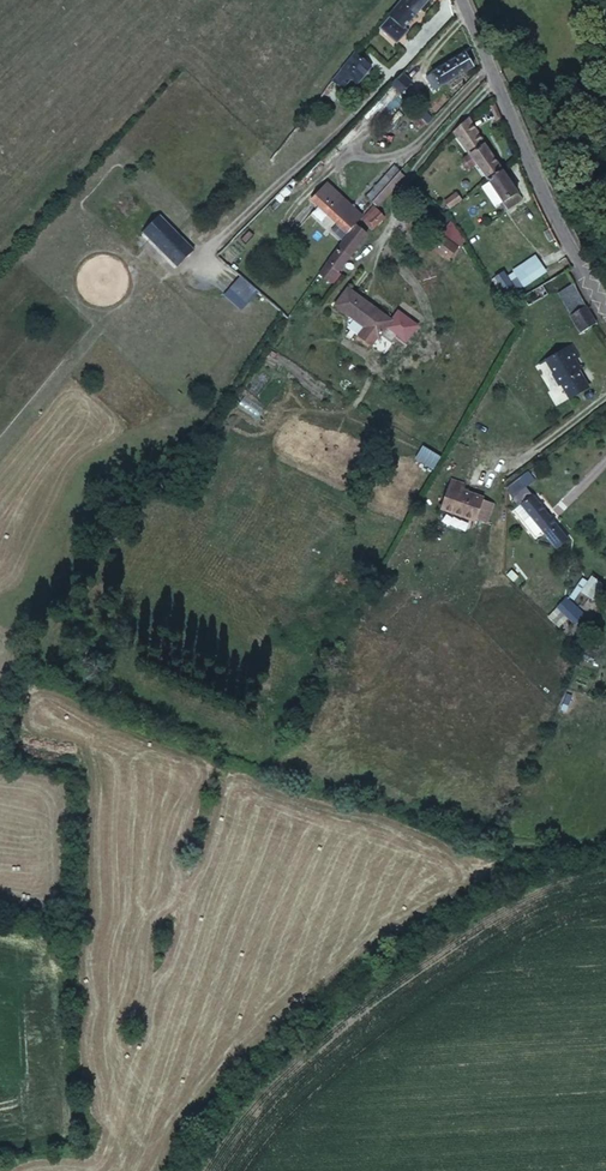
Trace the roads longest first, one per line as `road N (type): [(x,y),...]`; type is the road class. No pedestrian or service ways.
road 1 (residential): [(605,309),(458,0)]

